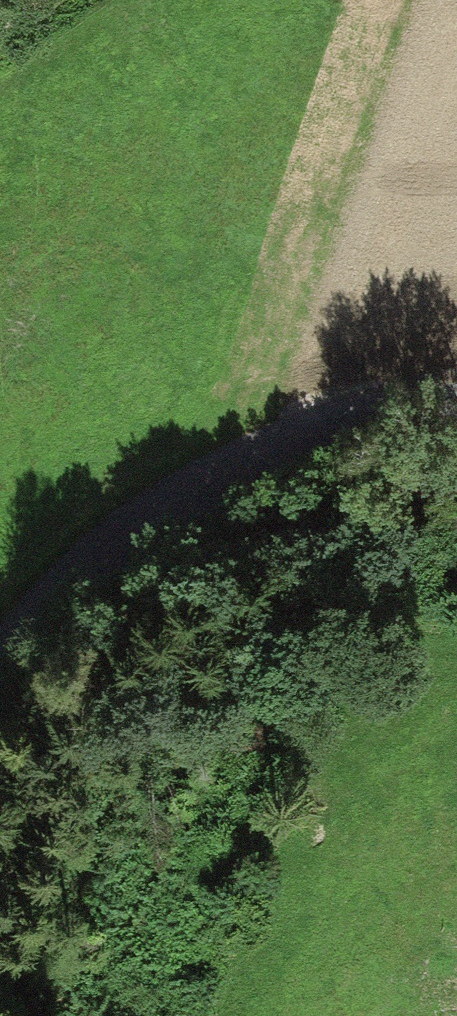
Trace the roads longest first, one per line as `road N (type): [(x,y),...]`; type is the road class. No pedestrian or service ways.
road 1 (tertiary): [(456,413),(321,437),(224,474),(135,534),(0,674)]
road 2 (track): [(456,489),(258,531),(178,505)]

